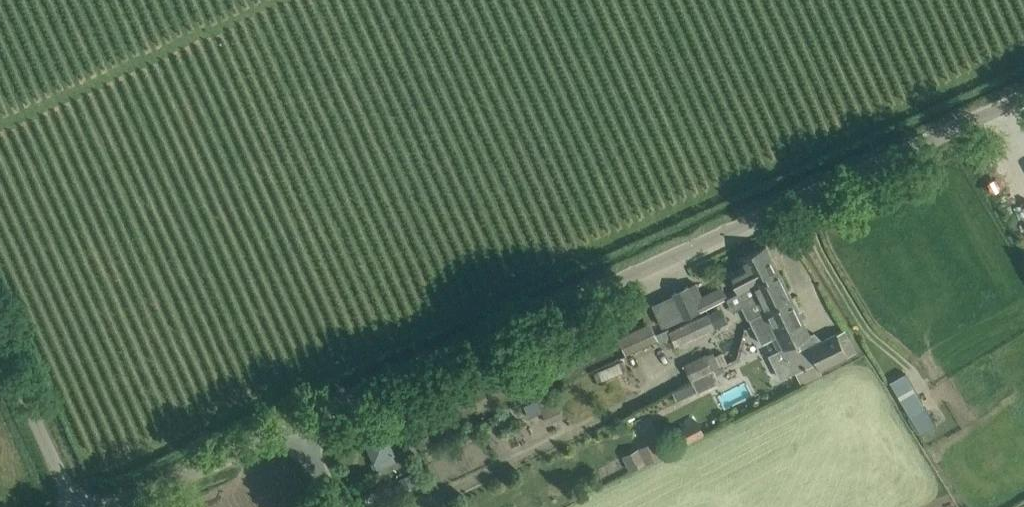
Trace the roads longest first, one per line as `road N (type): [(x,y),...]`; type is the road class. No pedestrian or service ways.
road 1 (unclassified): [(306,431),(1023,107)]
road 2 (unclassified): [(131,506),(306,431)]
road 3 (unclassified): [(74,506),(0,342)]

